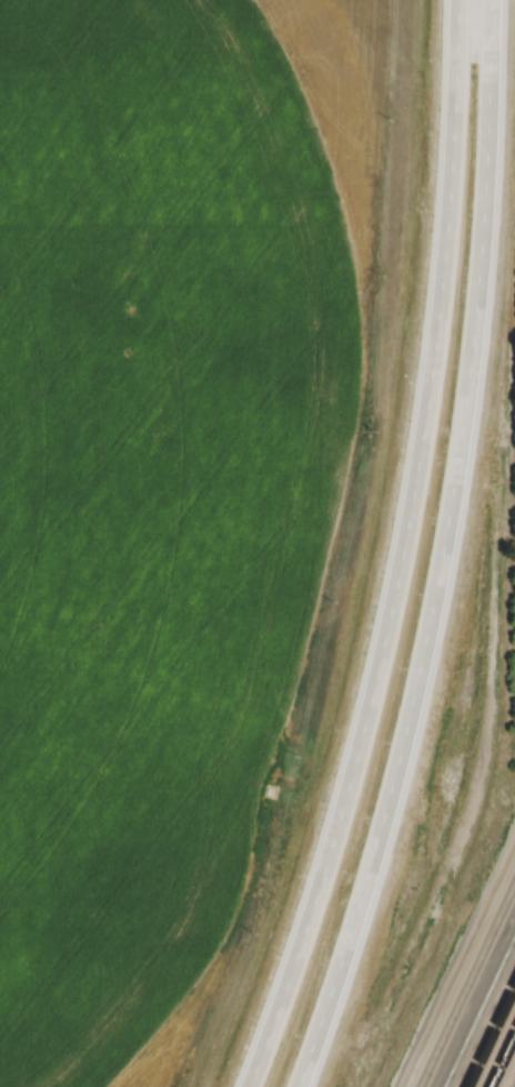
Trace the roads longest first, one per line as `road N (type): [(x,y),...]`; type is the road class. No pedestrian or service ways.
road 1 (trunk): [(469,0),(437,319),(401,560),(357,756),(247,1086)]
road 2 (trunk): [(297,1086),(393,779),(442,552),(488,187),(489,66),(479,0)]

